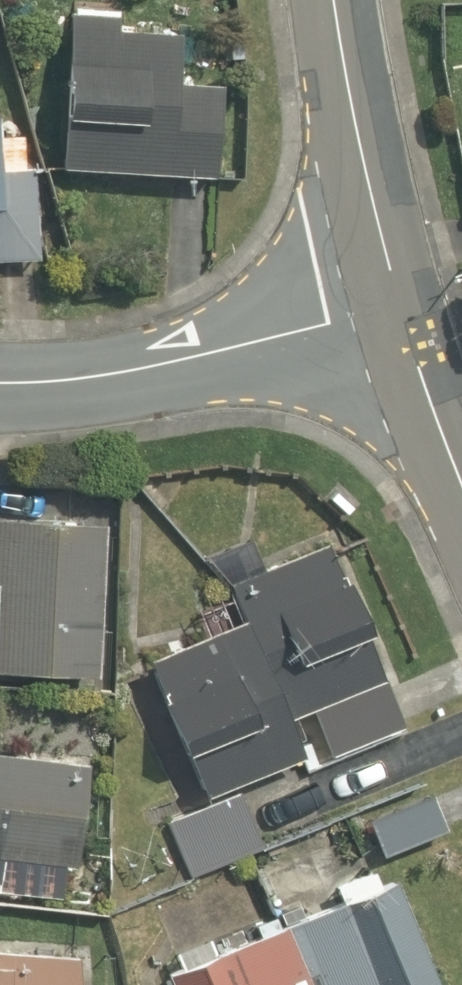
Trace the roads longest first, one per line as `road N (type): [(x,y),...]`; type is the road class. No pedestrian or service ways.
road 1 (residential): [(0,386),(179,363),(399,307)]
road 2 (residential): [(332,0),(399,307)]
road 3 (residential): [(399,307),(461,478)]

